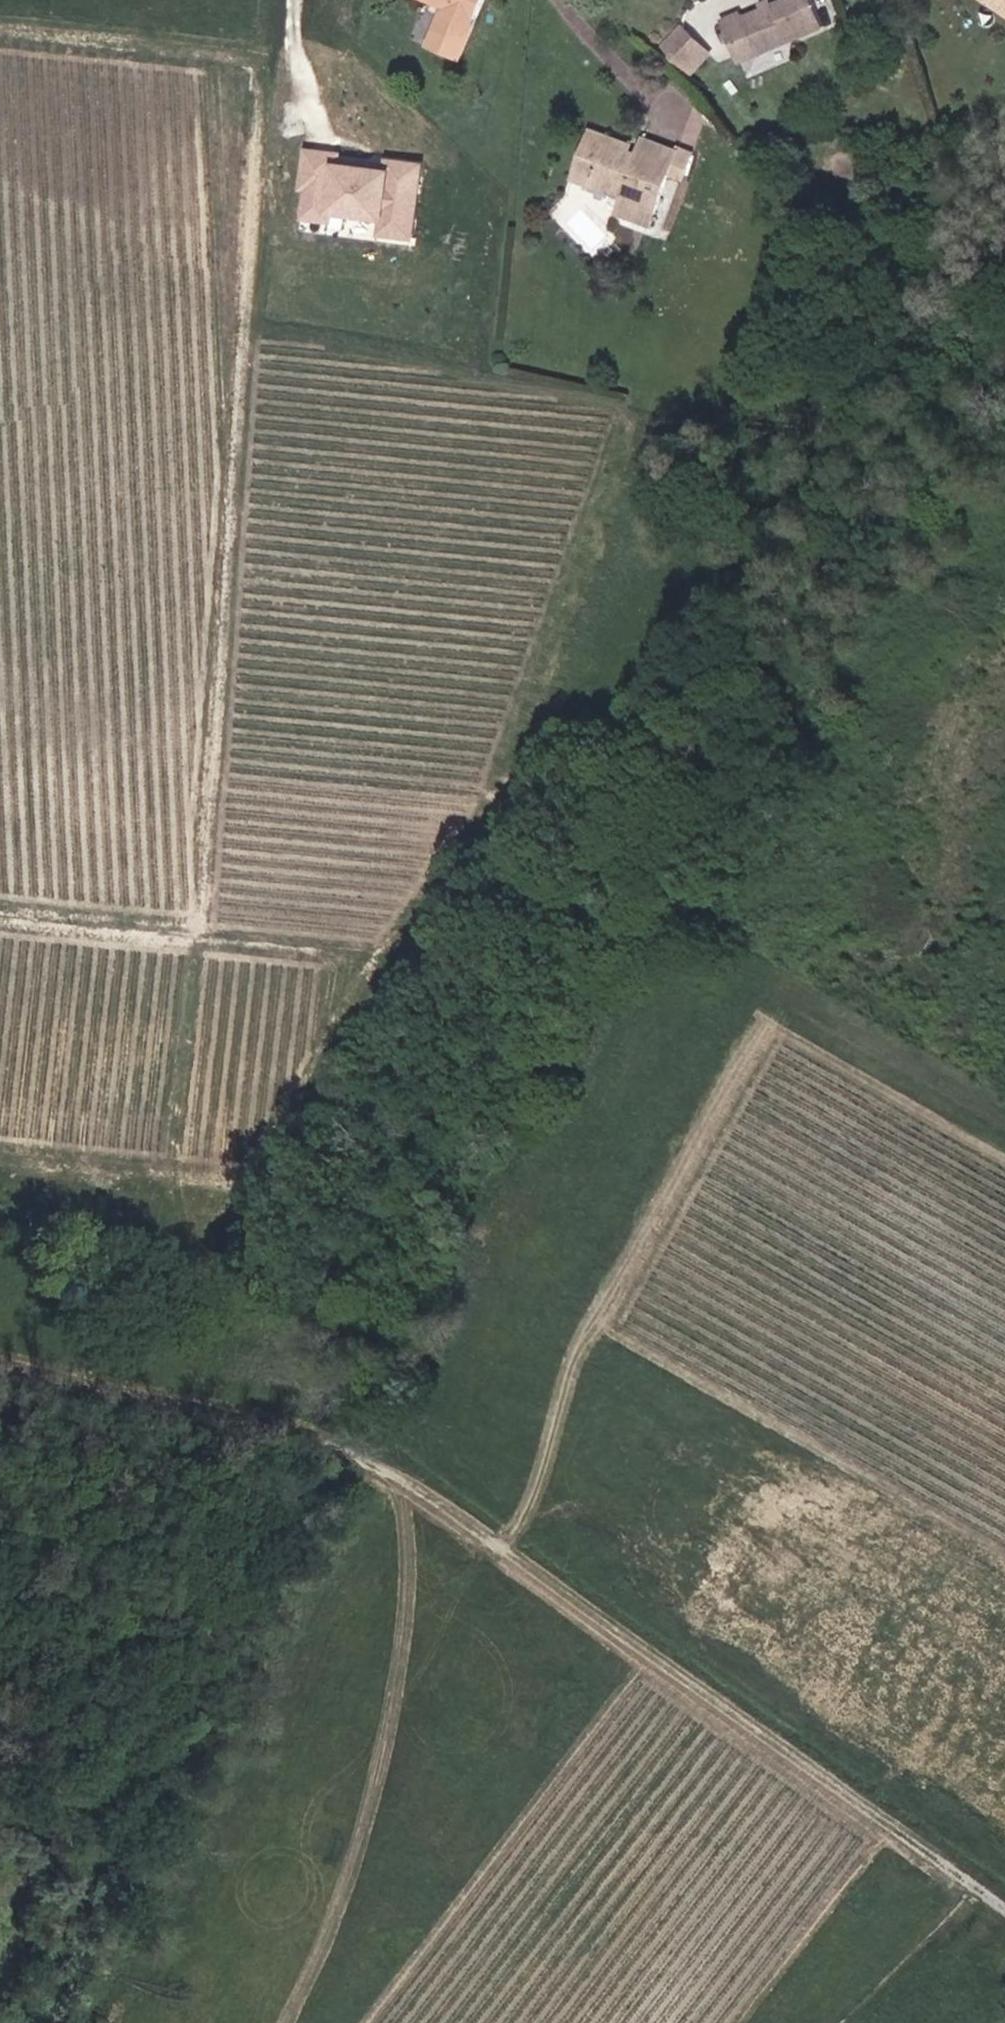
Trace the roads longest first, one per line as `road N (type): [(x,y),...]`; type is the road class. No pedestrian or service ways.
road 1 (residential): [(320,134),(291,48),(296,0)]

